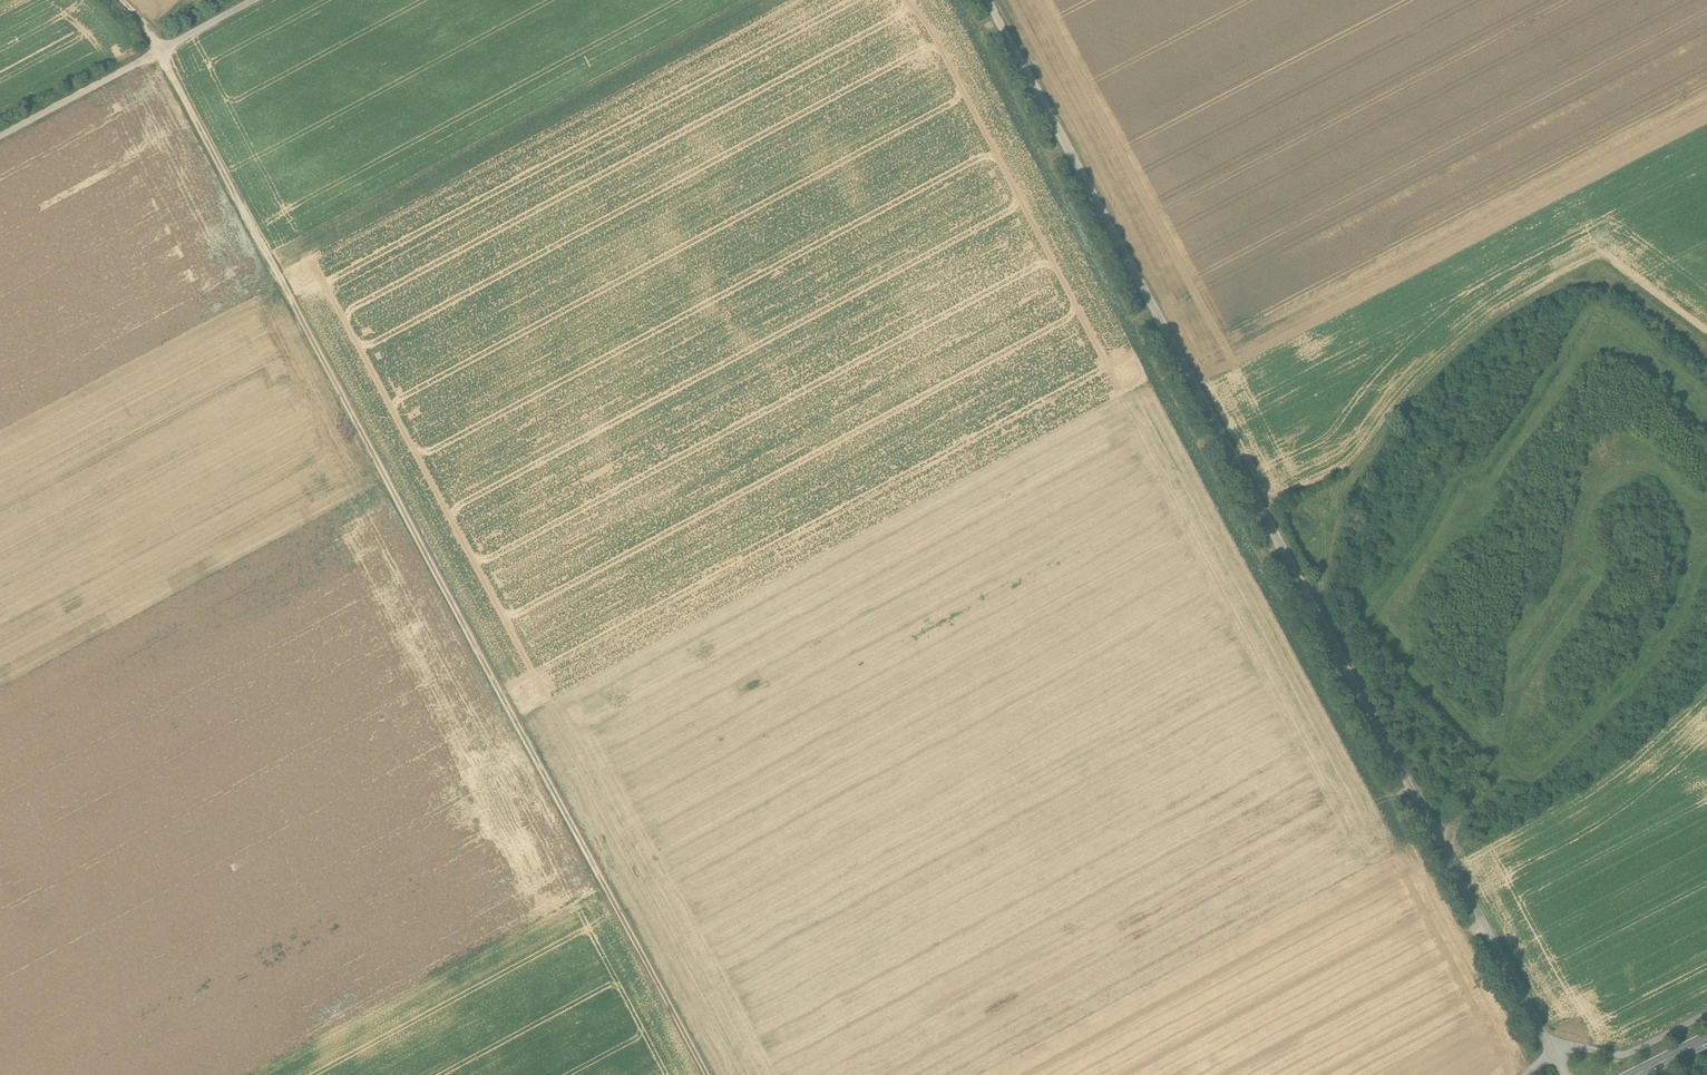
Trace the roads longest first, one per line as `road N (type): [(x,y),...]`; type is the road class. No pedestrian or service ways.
road 1 (track): [(989,0),(1554,1055)]
road 2 (track): [(159,49),(703,1074)]
road 3 (track): [(1441,839),(1498,762),(1530,649),(1572,568),(1580,512),(1597,480),(1633,470),(1685,504),(1695,548),(1675,619),(1598,714),(1548,744)]
road 4 (track): [(1706,415),(1639,350),(1611,341),(1571,352),(1500,463),(1451,483),(1407,567),(1368,608),(1371,623),(1456,725),(1504,747)]
road 5 (track): [(1320,607),(1334,530),(1384,425),(1451,356)]
road 6 (track): [(159,49),(0,135)]
road 7 (track): [(1554,1055),(1614,1057),(1706,1015)]

